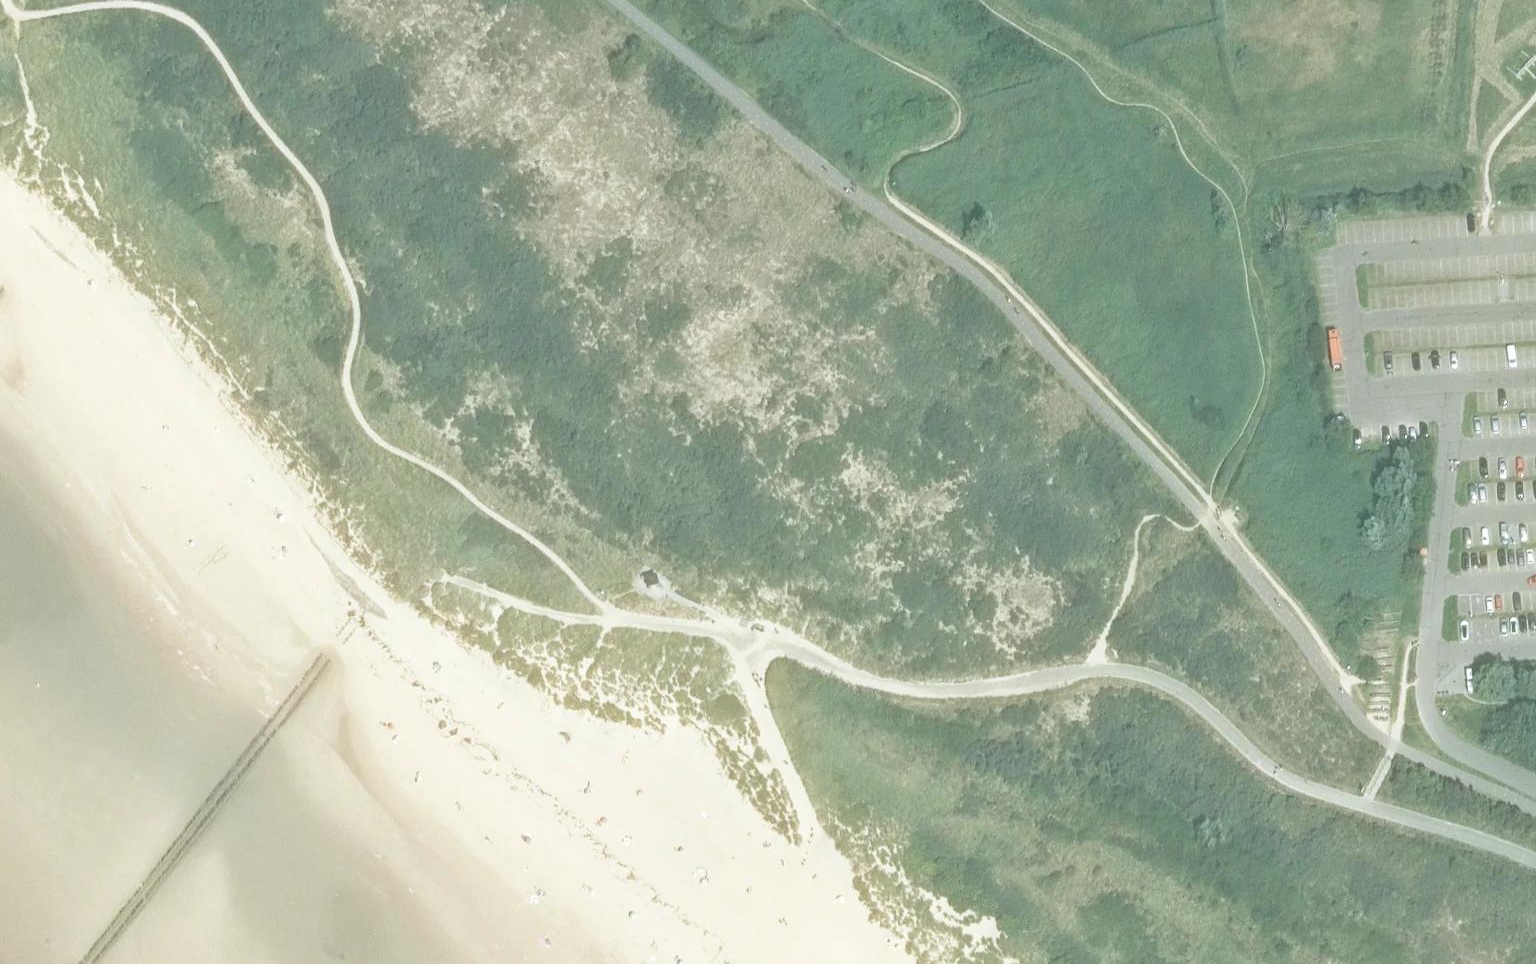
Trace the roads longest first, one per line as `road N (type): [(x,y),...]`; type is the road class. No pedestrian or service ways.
road 1 (unclassified): [(1427,664),(1428,715),(1443,739),(1535,781)]

